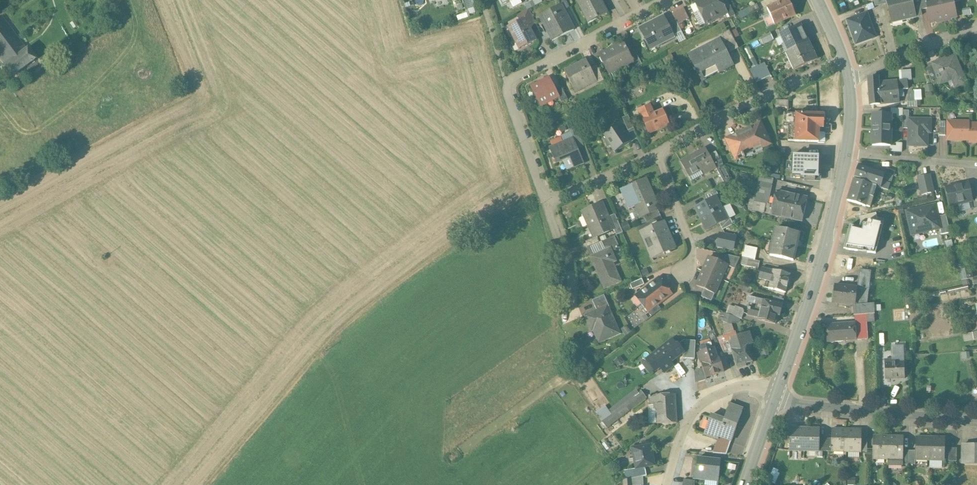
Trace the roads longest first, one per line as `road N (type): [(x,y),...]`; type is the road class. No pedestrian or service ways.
road 1 (secondary): [(848,153),(819,271),(780,380)]
road 2 (residential): [(657,155),(844,59)]
road 3 (residential): [(976,421),(773,399)]
road 4 (residential): [(506,83),(668,0)]
road 5 (residential): [(667,484),(690,407),(734,383),(780,380)]
road 6 (residential): [(976,26),(850,77)]
road 7 (residential): [(976,162),(848,153)]
road 8 (residential): [(506,83),(548,201)]
road 9 (residential): [(657,155),(692,246),(684,272)]

